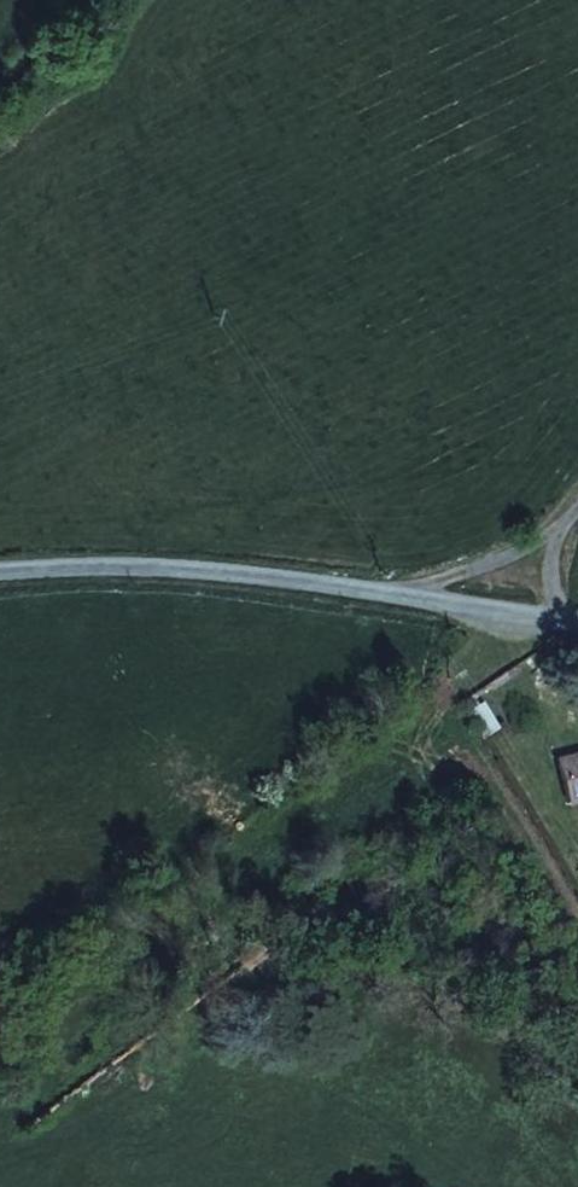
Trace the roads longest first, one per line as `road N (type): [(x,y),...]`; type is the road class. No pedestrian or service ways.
road 1 (unclassified): [(0,571),(260,571),(502,595),(577,612)]

